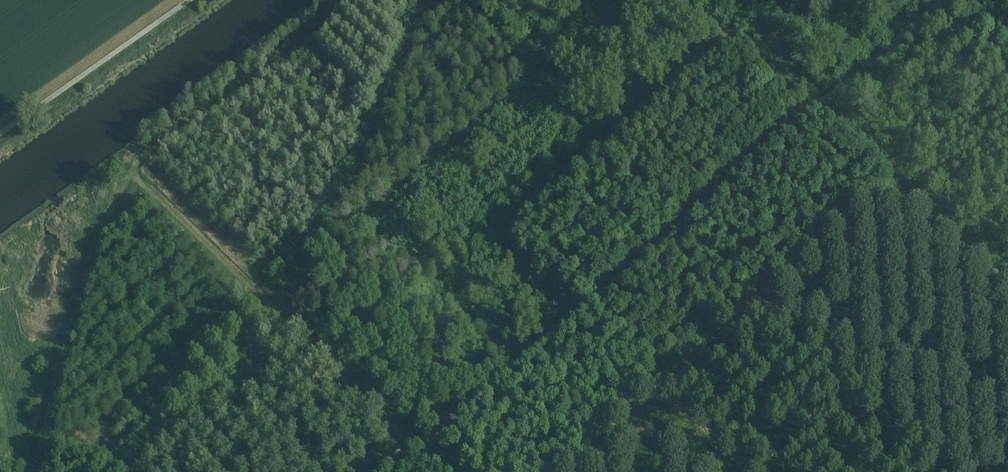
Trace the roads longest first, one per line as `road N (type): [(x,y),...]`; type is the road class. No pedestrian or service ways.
road 1 (track): [(381,471),(941,0)]
road 2 (track): [(40,471),(132,166),(363,0)]
road 3 (track): [(438,471),(132,166)]
road 4 (track): [(411,0),(364,135),(334,187),(244,278)]

